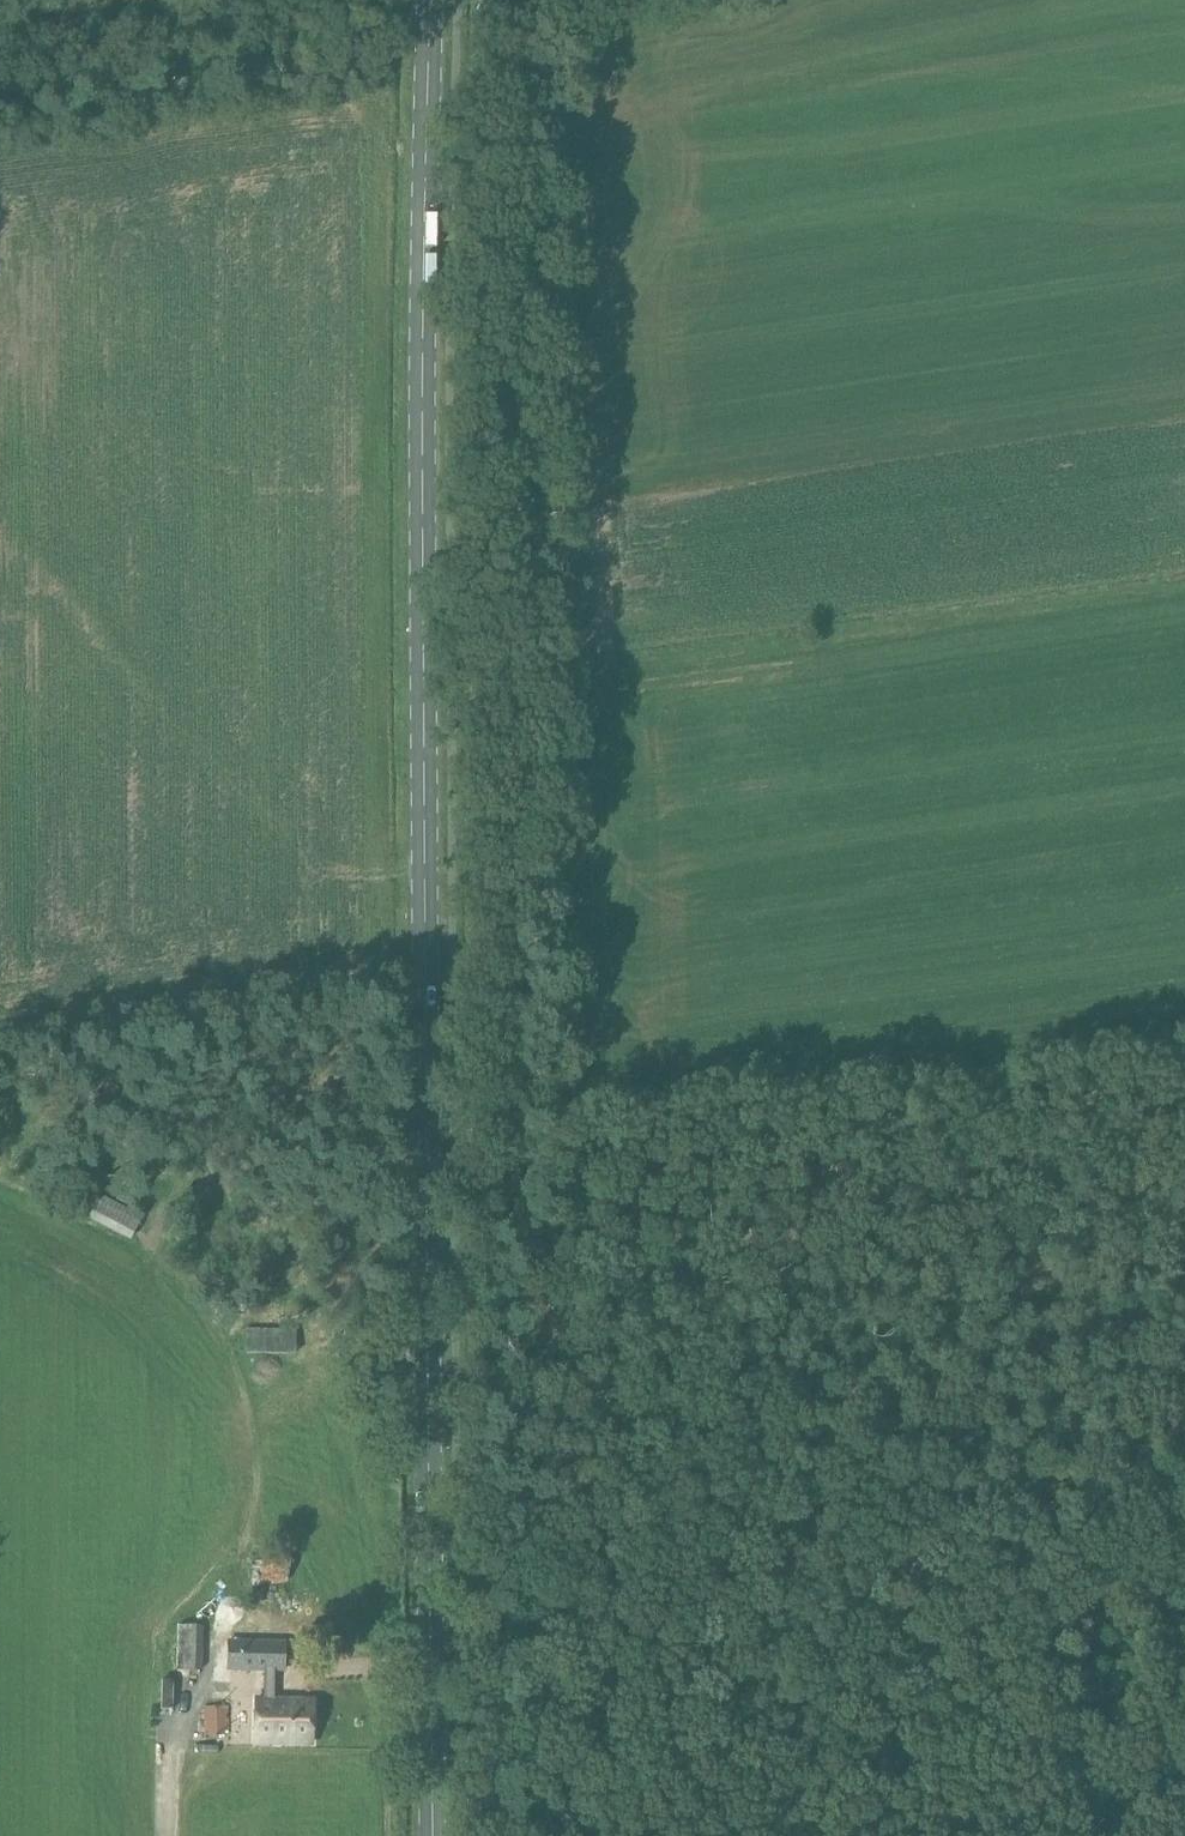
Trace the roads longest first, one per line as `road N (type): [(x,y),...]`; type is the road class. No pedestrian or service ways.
road 1 (primary): [(433,1835),(426,1004),(430,0)]
road 2 (track): [(0,74),(415,0)]

